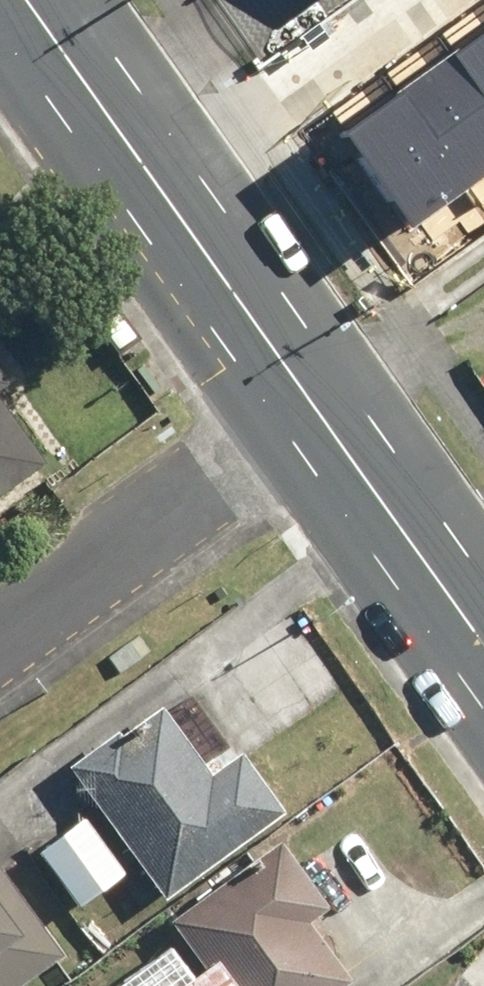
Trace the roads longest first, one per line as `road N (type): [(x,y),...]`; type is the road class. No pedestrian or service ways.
road 1 (secondary): [(22,0),(311,404)]
road 2 (residential): [(0,626),(311,404)]
road 3 (secondary): [(311,404),(483,645)]

